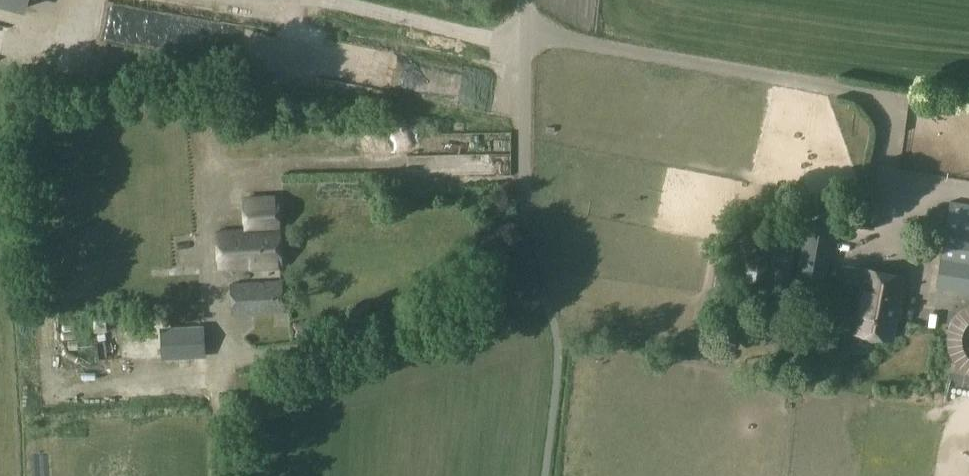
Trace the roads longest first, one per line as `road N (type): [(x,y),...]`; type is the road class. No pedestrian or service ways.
road 1 (unclassified): [(518,246),(526,0)]

